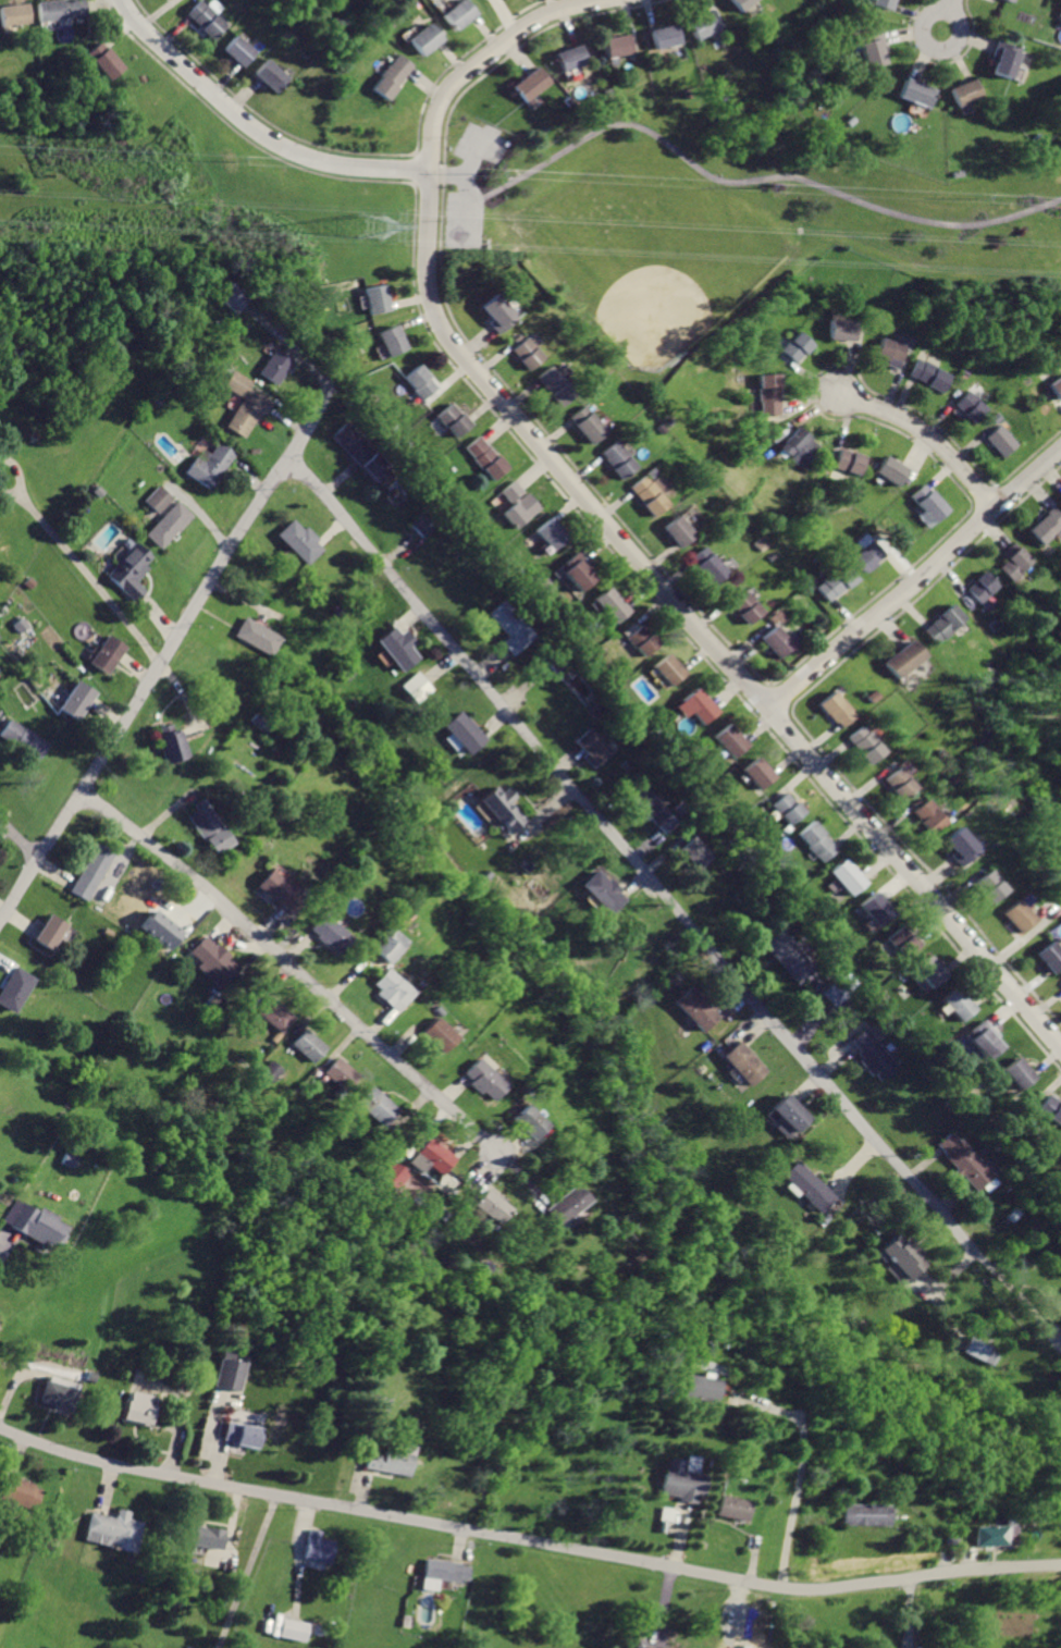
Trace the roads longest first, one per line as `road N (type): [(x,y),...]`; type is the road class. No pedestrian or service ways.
road 1 (residential): [(606,0),(532,23),(445,100),(435,134),(430,282),(445,330),(1060,1048)]
road 2 (residential): [(0,1428),(88,1459),(780,1588),(1060,1565)]
road 3 (residential): [(358,532),(762,1008),(999,1272)]
road 4 (residential): [(81,792),(214,895),(498,1153)]
road 5 (residential): [(0,921),(289,463)]
road 6 (residential): [(1060,453),(767,709)]
road 7 (residential): [(124,0),(146,29),(268,135),(344,165),(434,171)]
road 8 (residential): [(996,511),(924,430),(838,394)]
road 9 (residential): [(952,10),(928,17),(924,40),(935,48),(949,49),(962,36),(952,10)]

